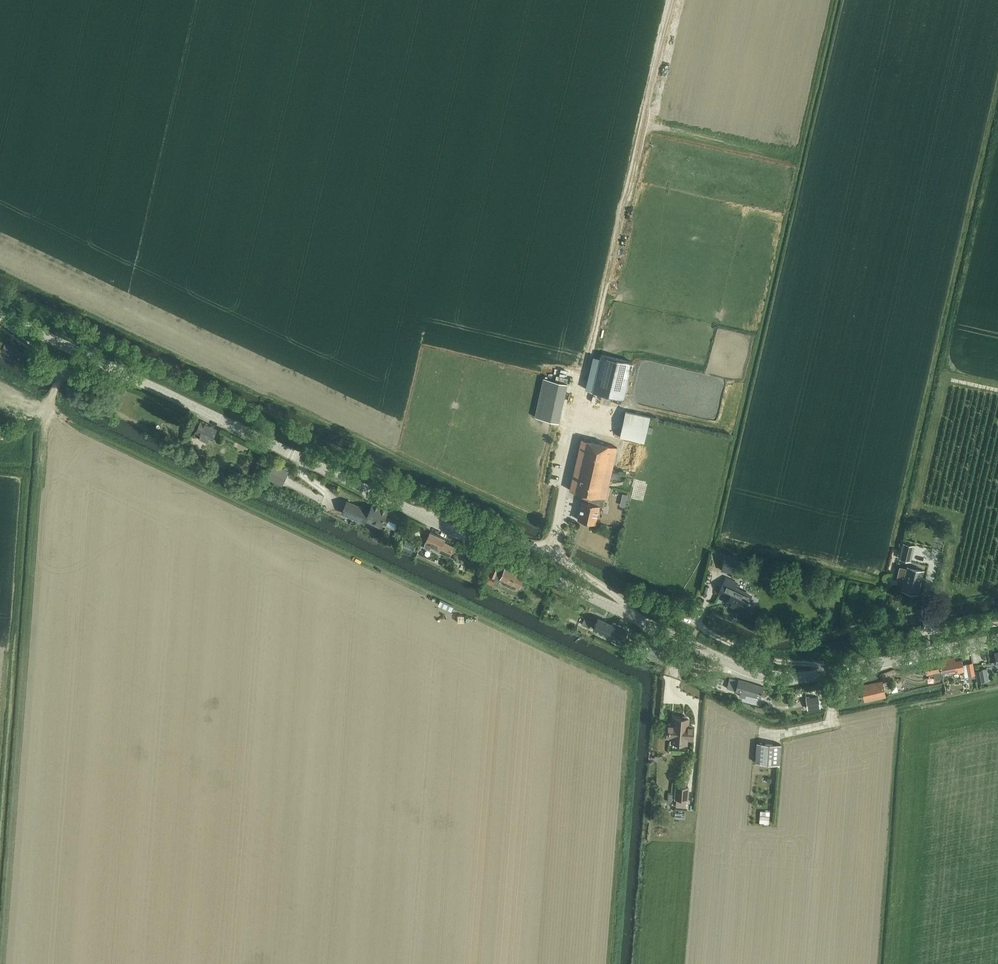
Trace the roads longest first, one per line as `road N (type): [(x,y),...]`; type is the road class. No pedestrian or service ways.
road 1 (unclassified): [(997,640),(806,677),(753,673),(0,315)]
road 2 (track): [(41,409),(3,963)]
road 3 (track): [(0,324),(69,372),(135,379)]

